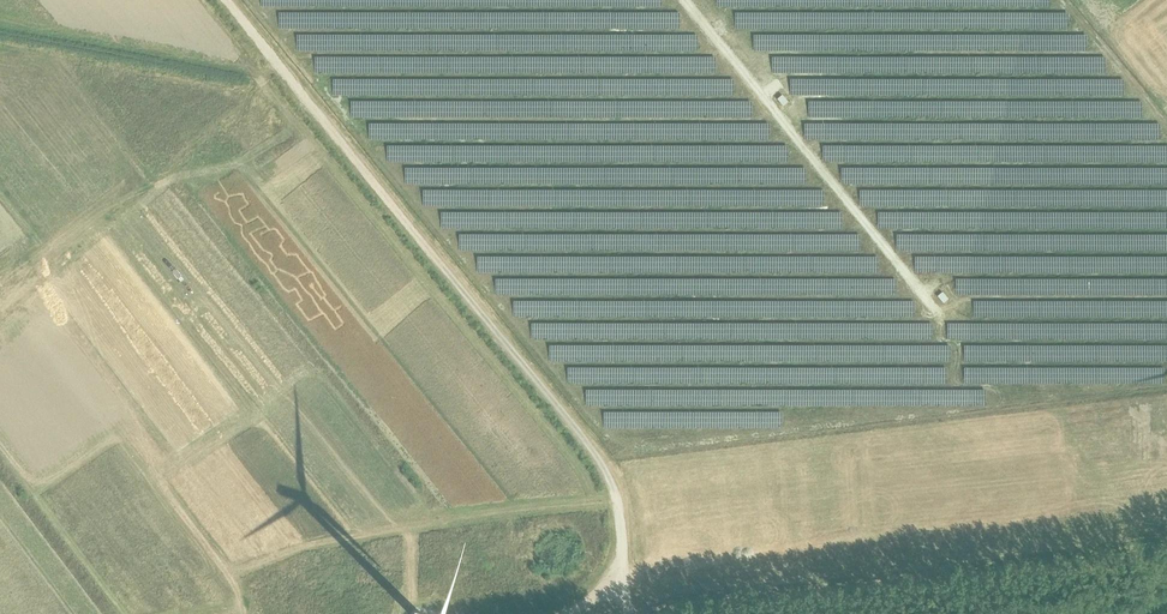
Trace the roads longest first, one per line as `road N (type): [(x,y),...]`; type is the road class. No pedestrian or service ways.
road 1 (track): [(223,0),(592,448),(615,496),(614,588)]
road 2 (track): [(0,23),(285,77)]

